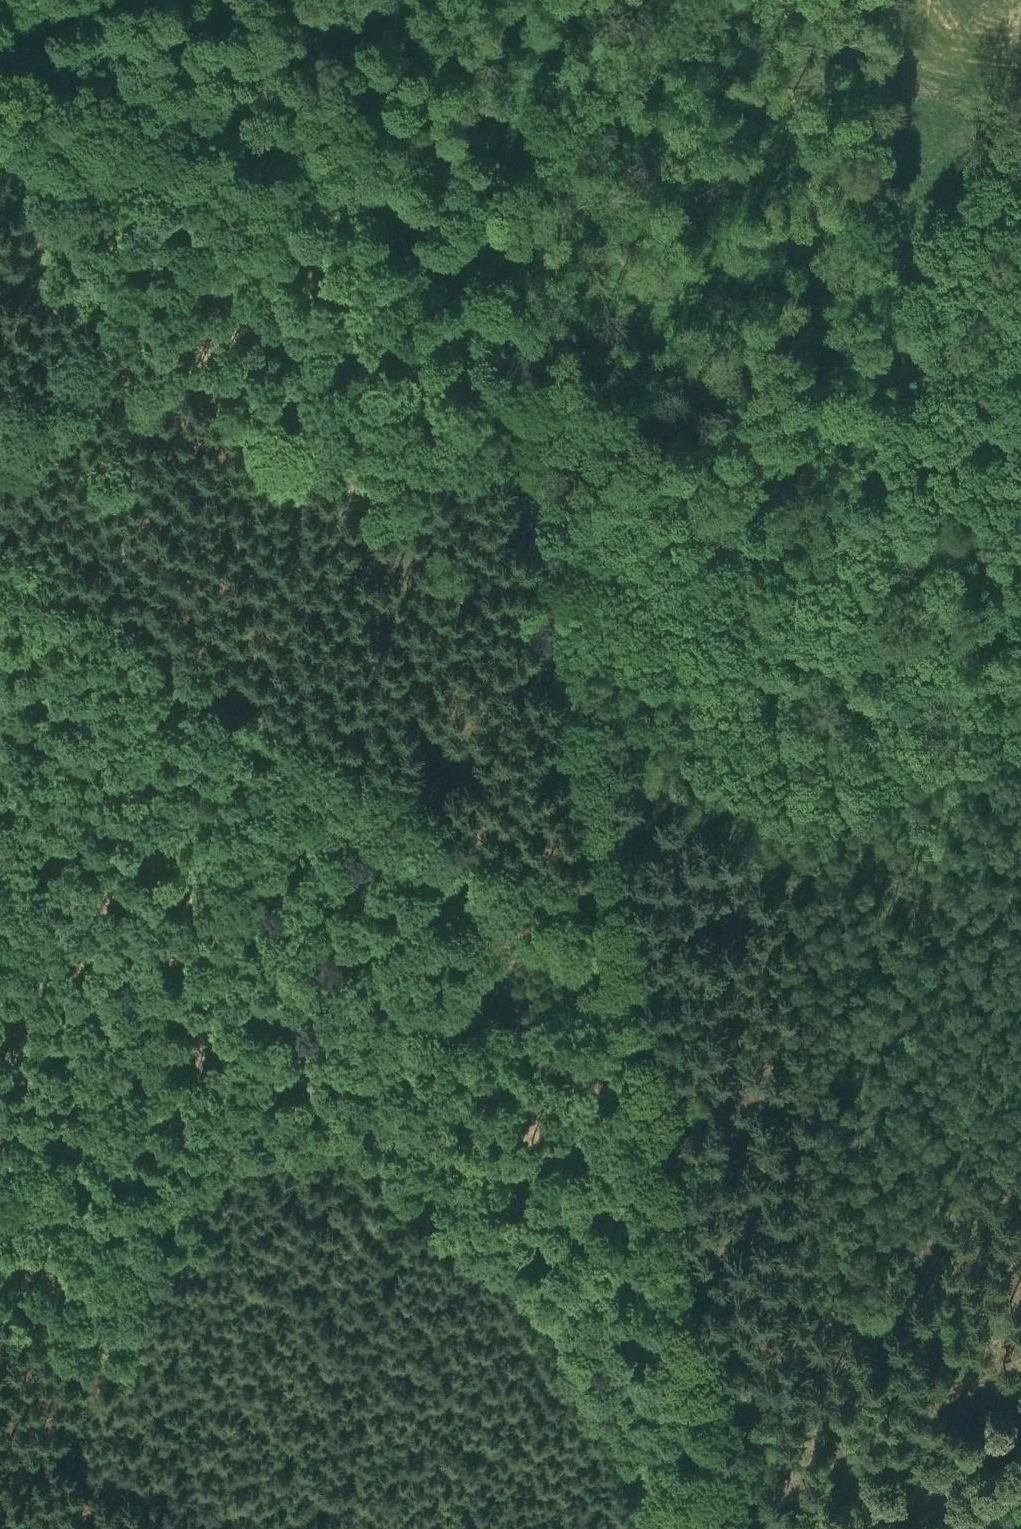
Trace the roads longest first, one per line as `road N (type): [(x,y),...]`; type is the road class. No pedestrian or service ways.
road 1 (track): [(712,1528),(520,475),(508,341),(575,0)]
road 2 (track): [(866,1528),(1020,1438)]

